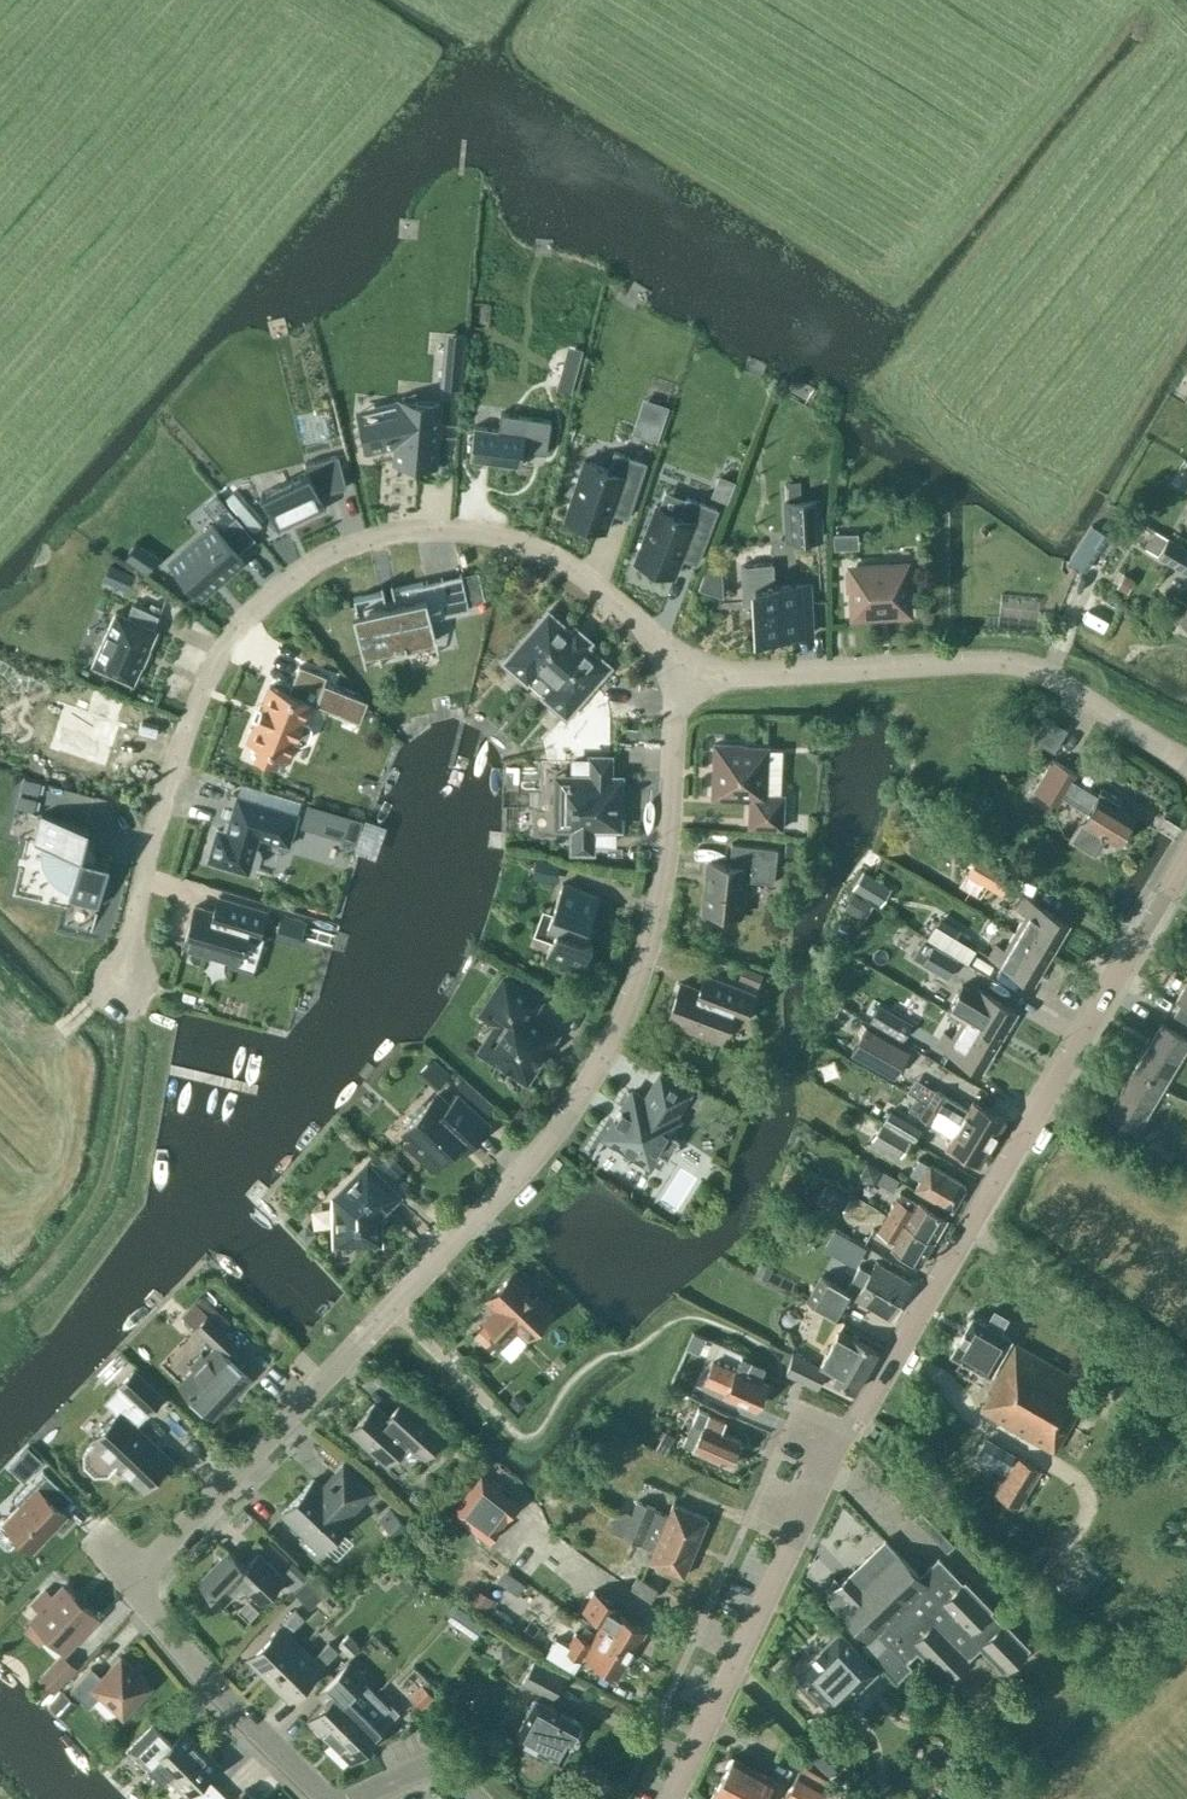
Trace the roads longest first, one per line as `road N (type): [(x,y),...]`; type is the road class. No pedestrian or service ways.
road 1 (residential): [(133,1573),(396,1312),(569,1119),(612,1054),(646,973),(666,892),(688,663)]
road 2 (unclassified): [(673,1798),(833,1449),(1186,861)]
road 3 (residential): [(688,663),(544,553),(410,537),(300,576),(241,625),(213,679),(169,791),(124,982)]
road 4 (residential): [(1186,763),(1023,665),(739,674),(688,663)]
road 5 (residential): [(324,1798),(130,1593),(133,1573)]
road 6 (residential): [(471,1798),(433,1763),(355,1798)]

